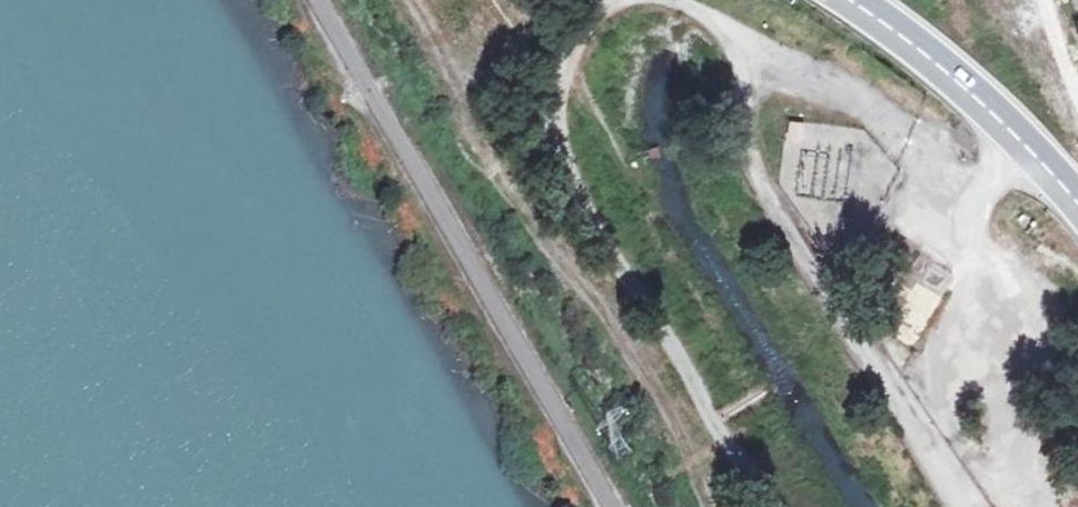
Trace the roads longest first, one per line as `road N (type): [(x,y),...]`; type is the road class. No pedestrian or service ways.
road 1 (track): [(605,0),(568,93),(577,187),(772,506)]
road 2 (track): [(648,0),(929,146)]
road 3 (motorway): [(849,0),(965,88),(1077,209)]

